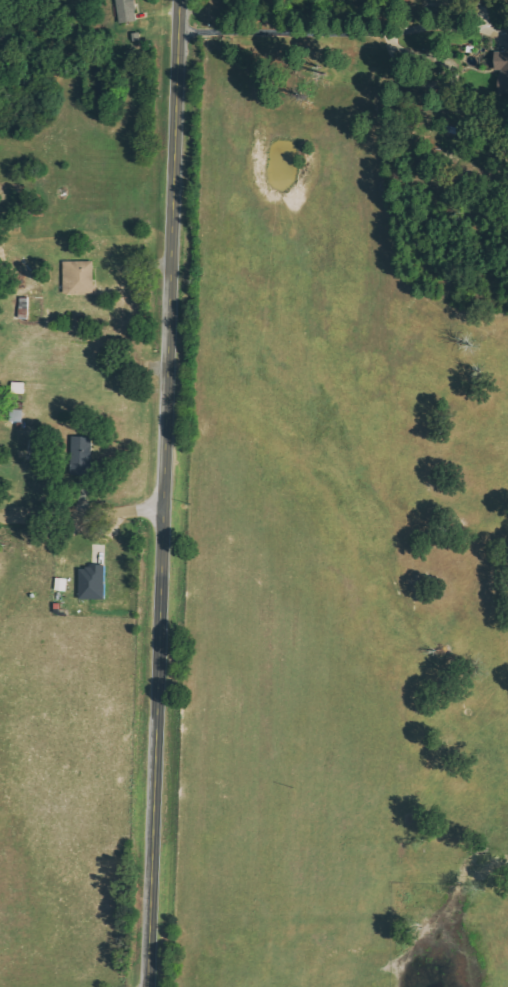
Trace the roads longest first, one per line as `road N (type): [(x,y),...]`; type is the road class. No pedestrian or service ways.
road 1 (secondary): [(183,0),(151,986)]
road 2 (residential): [(0,514),(166,508)]

